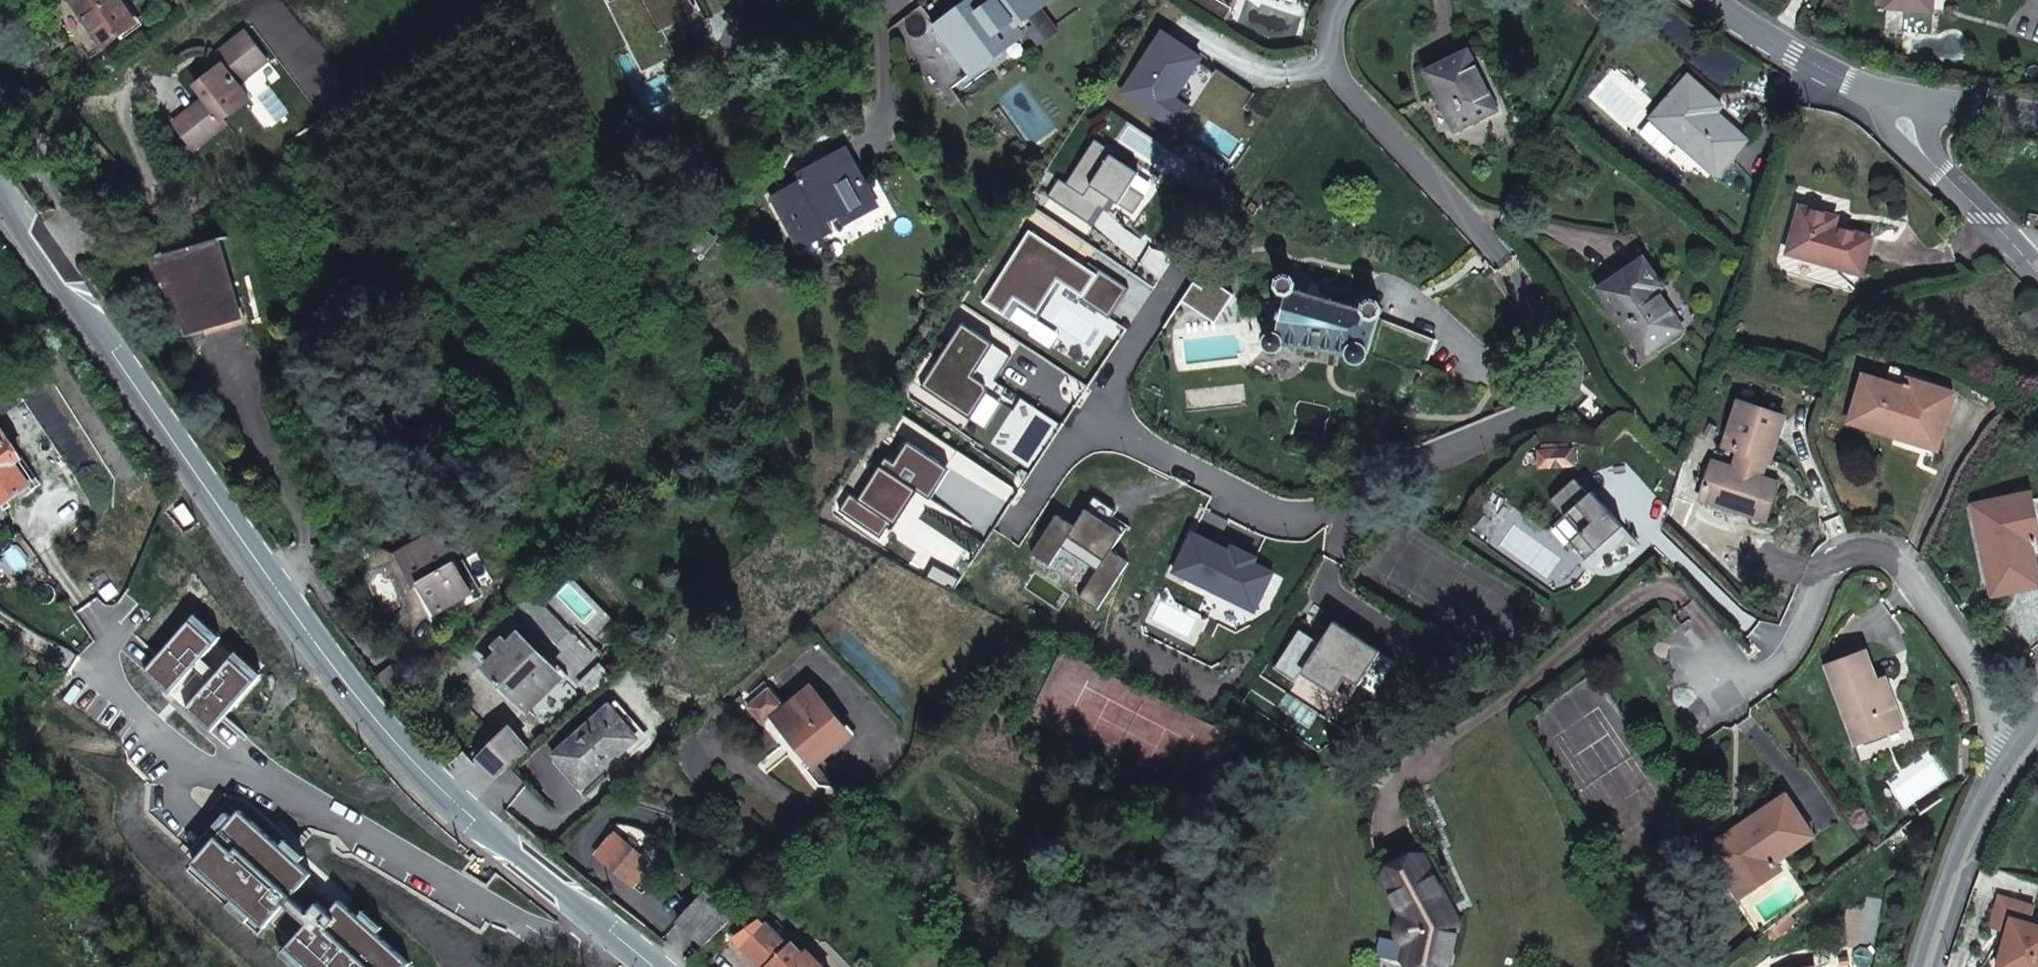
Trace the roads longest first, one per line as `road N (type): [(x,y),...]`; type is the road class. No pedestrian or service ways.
road 1 (unclassified): [(1338,0),(1324,41),(1336,82),(1505,256),(1543,313),(1567,375),(1560,399),(1450,442),(1315,509),(1268,511),(1101,425),(1069,443),(1001,568)]
road 2 (secondary): [(0,182),(292,616),(421,783),(502,857),(651,966)]
road 3 (residential): [(2014,753),(1912,574),(1873,547),(1850,550),(1832,566),(1783,659),(1737,691),(1702,700)]
road 4 (residential): [(1925,966),(1973,828),(2014,753)]
road 5 (residential): [(2020,249),(1904,138),(1888,90)]
road 6 (tertiary): [(1888,90),(1791,49),(1713,0)]
road 7 (tertiary): [(2037,107),(1888,90)]

